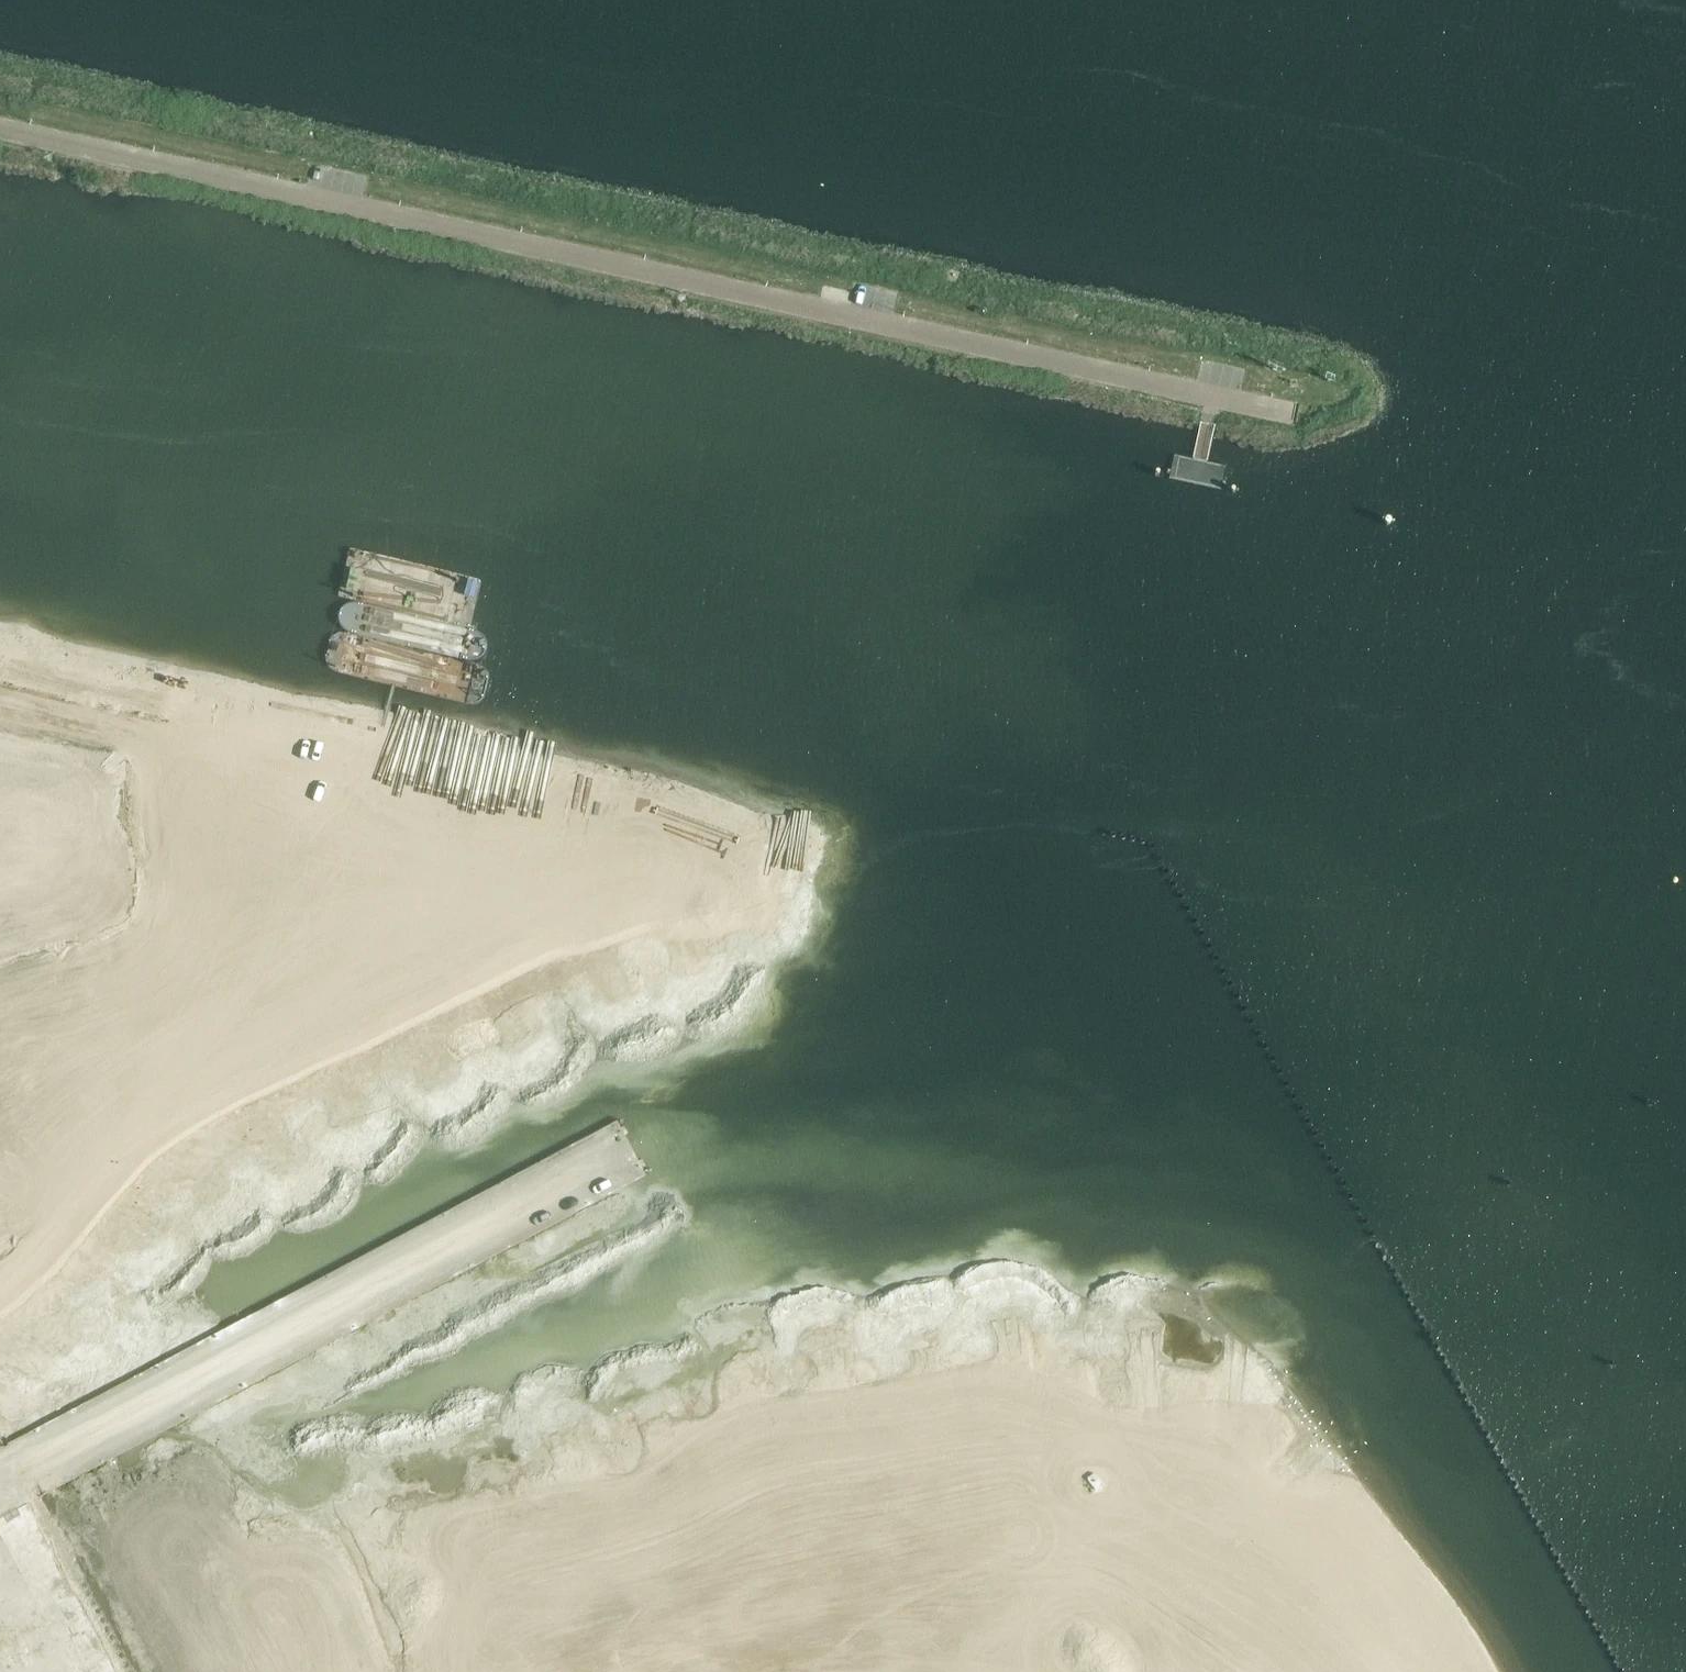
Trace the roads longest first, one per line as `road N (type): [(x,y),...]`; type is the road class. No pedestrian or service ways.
road 1 (unclassified): [(0,129),(1285,412)]

